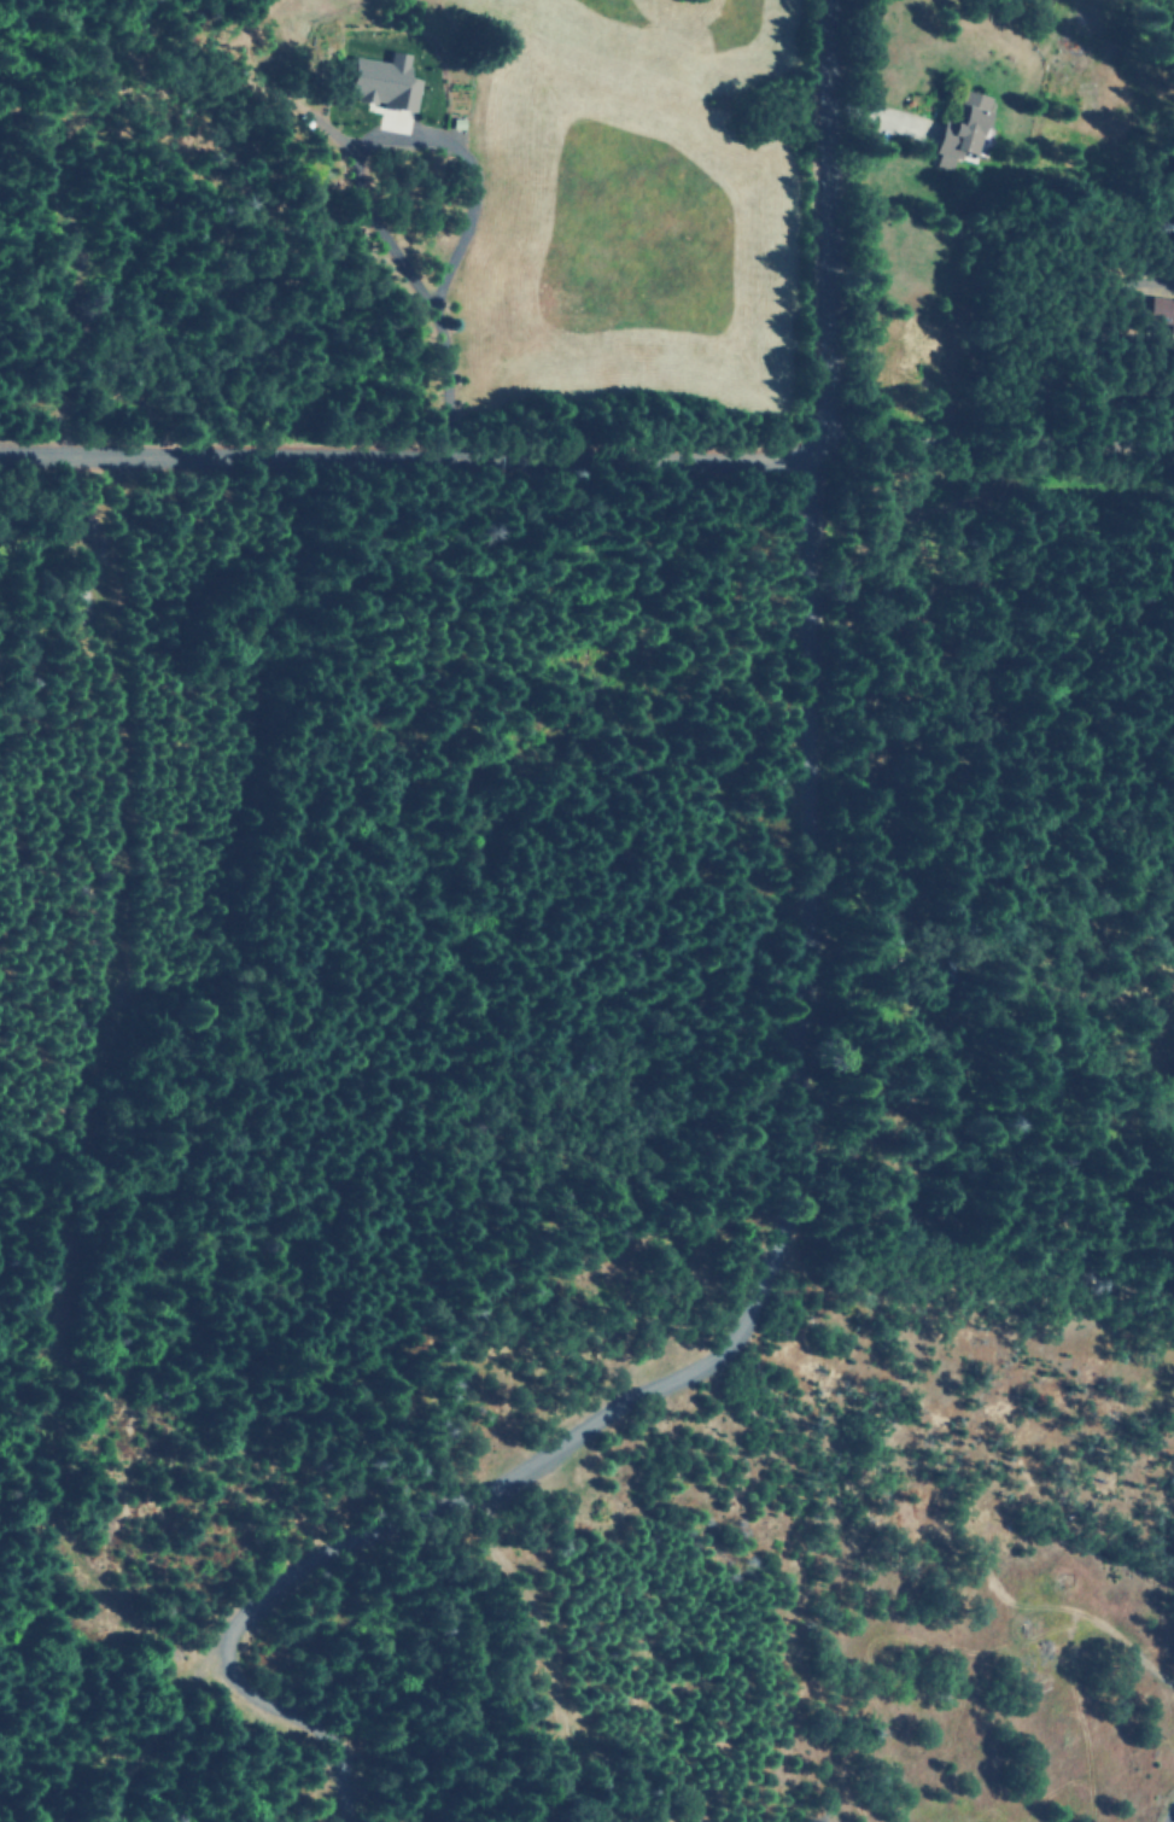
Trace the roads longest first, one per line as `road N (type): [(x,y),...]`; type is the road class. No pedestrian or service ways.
road 1 (residential): [(0,454),(806,445),(843,402),(844,0)]
road 2 (residential): [(819,430),(1173,438)]

